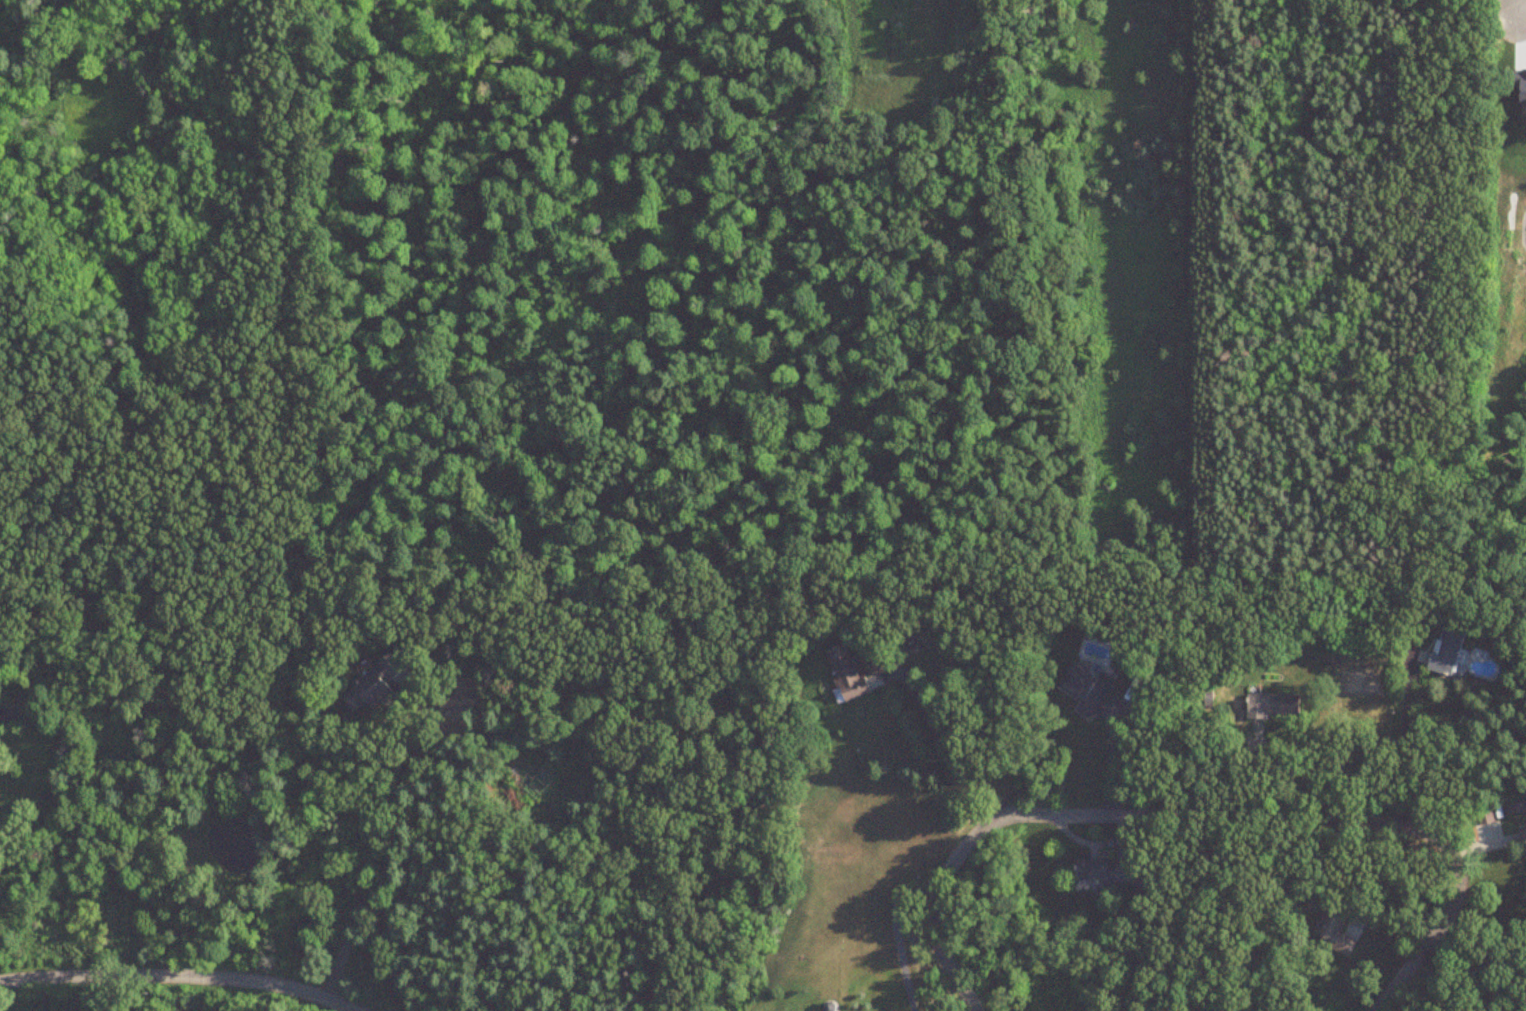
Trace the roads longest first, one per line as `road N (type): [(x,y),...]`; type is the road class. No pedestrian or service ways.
road 1 (residential): [(1386,1010),(1454,913),(1464,880),(1442,838),(1311,820),(1023,816),(976,834),(948,869),(943,890),(938,944),(977,1010)]
road 2 (residential): [(352,1010),(275,983),(0,980)]

